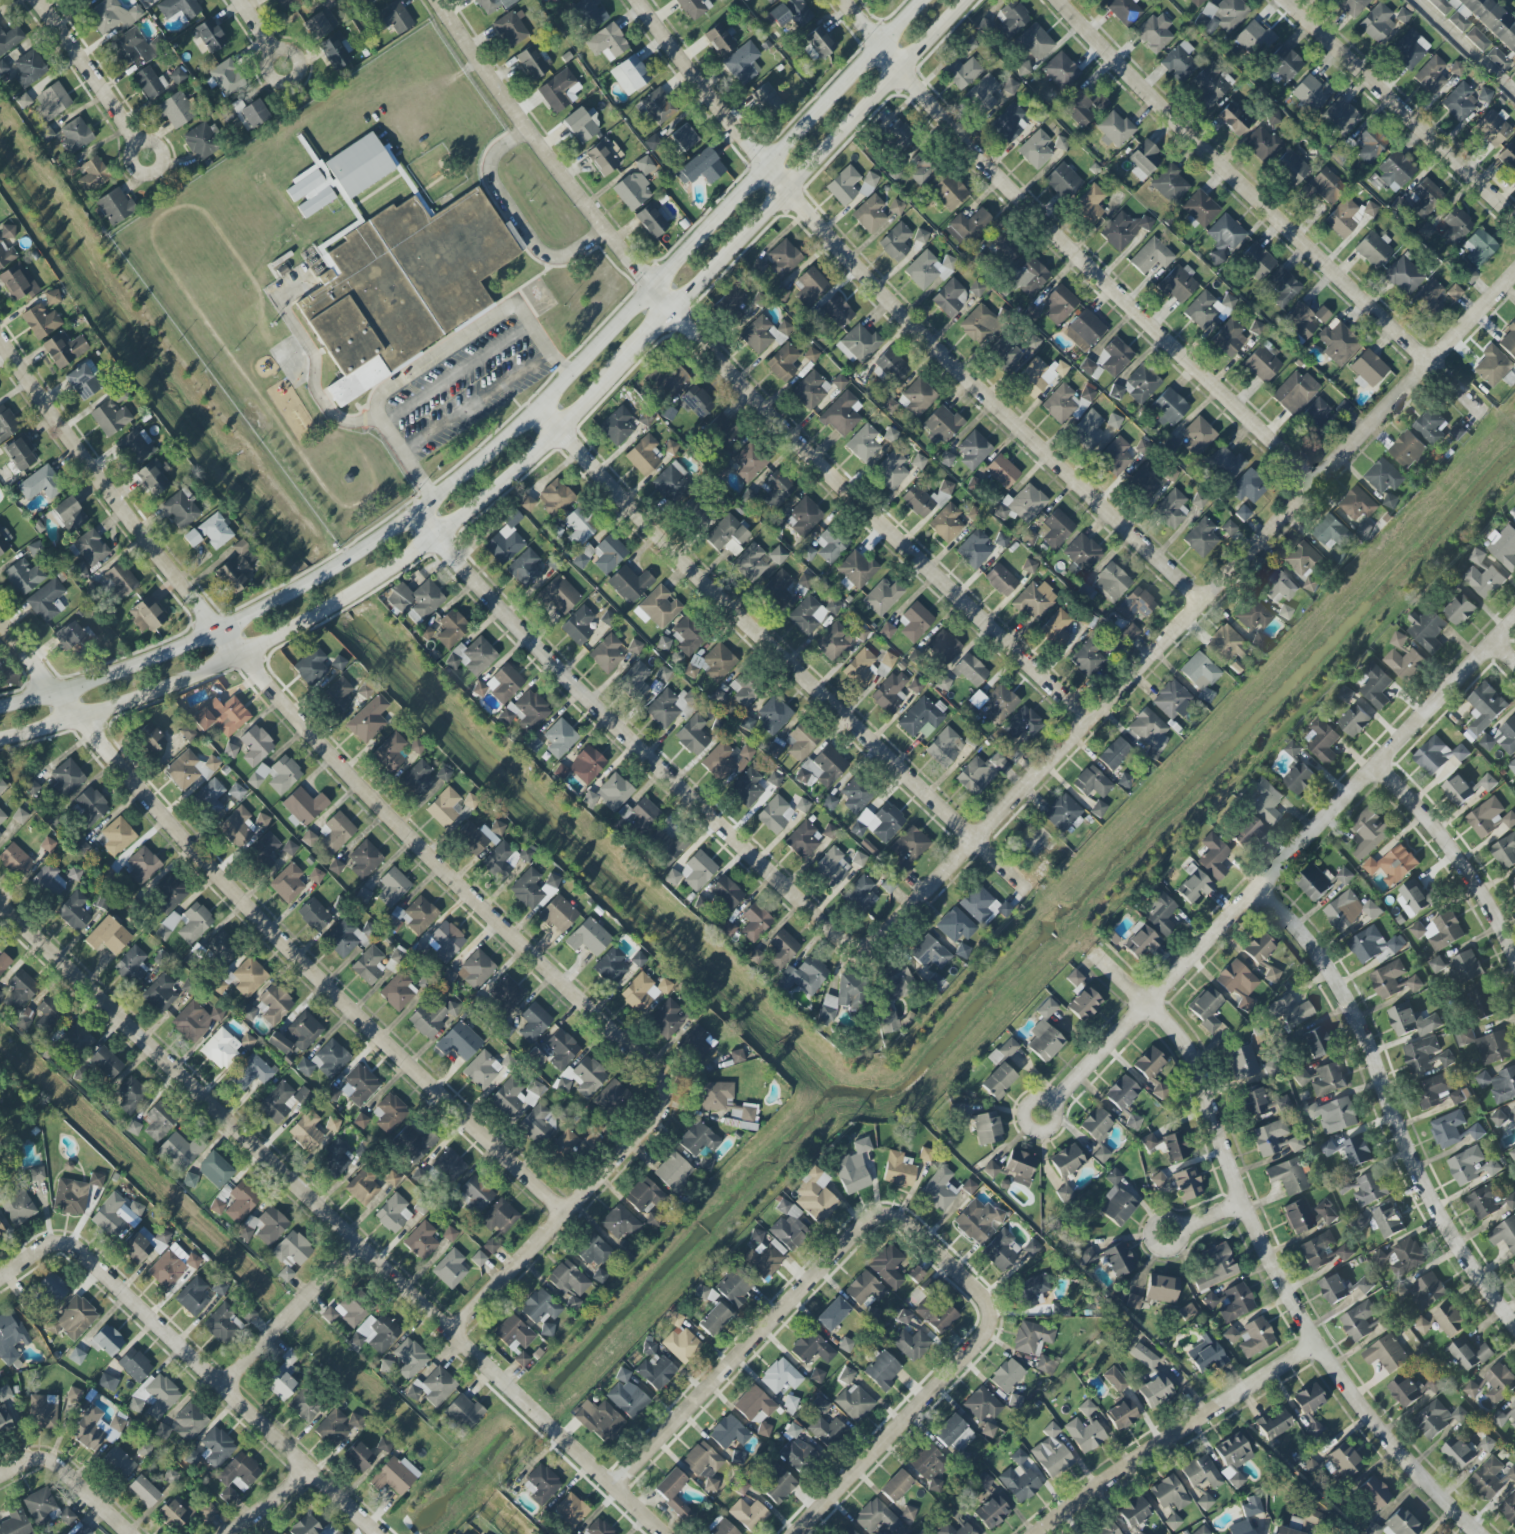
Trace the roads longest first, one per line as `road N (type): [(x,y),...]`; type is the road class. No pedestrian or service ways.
road 1 (residential): [(0,323),(241,653),(362,791),(666,1084)]
road 2 (residential): [(856,947),(875,943),(1514,271)]
road 3 (residential): [(0,903),(667,1533)]
road 4 (residential): [(635,0),(786,192),(926,341),(1205,601)]
road 5 (residential): [(0,617),(80,717),(565,1214)]
road 6 (residential): [(841,0),(985,166),(1317,484)]
road 7 (residential): [(559,430),(1027,891)]
road 8 (residential): [(1146,1004),(1191,1056),(1242,1204),(1315,1341),(1365,1413),(1479,1533)]
road 9 (residential): [(1057,0),(1483,415)]
road 10 (residential): [(436,536),(605,715),(833,935),(856,947)]
road 11 (residential): [(674,309),(828,474),(1091,719)]
road 12 (residential): [(1146,1004),(1514,617)]
road 13 (residential): [(1256,888),(1335,984),(1412,1165),(1514,1329)]
road 14 (secondary): [(0,739),(160,689),(241,653),(345,599),(436,536)]
road 15 (secondary): [(417,511),(328,572),(223,628),(0,706)]
road 16 (residential): [(795,1533),(995,1314),(911,1225),(883,1218)]
road 17 (residential): [(64,1245),(382,1533)]
road 18 (secondary): [(674,309),(968,0)]
road 19 (secondary): [(923,0),(653,286)]
road 20 (residential): [(615,1485),(866,1225),(883,1218)]
road 21 (residential): [(434,0),(525,130),(653,286)]
road 22 (residential): [(1044,1533),(1315,1341)]
road 23 (residential): [(455,1331),(667,1106),(666,1084)]
road 24 (residential): [(1284,0),(1514,219)]
road 25 (residential): [(1375,765),(1456,856),(1514,963)]
road 26 (residential): [(37,0),(137,144)]
road 27 (secondary): [(653,286),(538,407)]
road 28 (residential): [(1146,1004),(1051,1102)]

